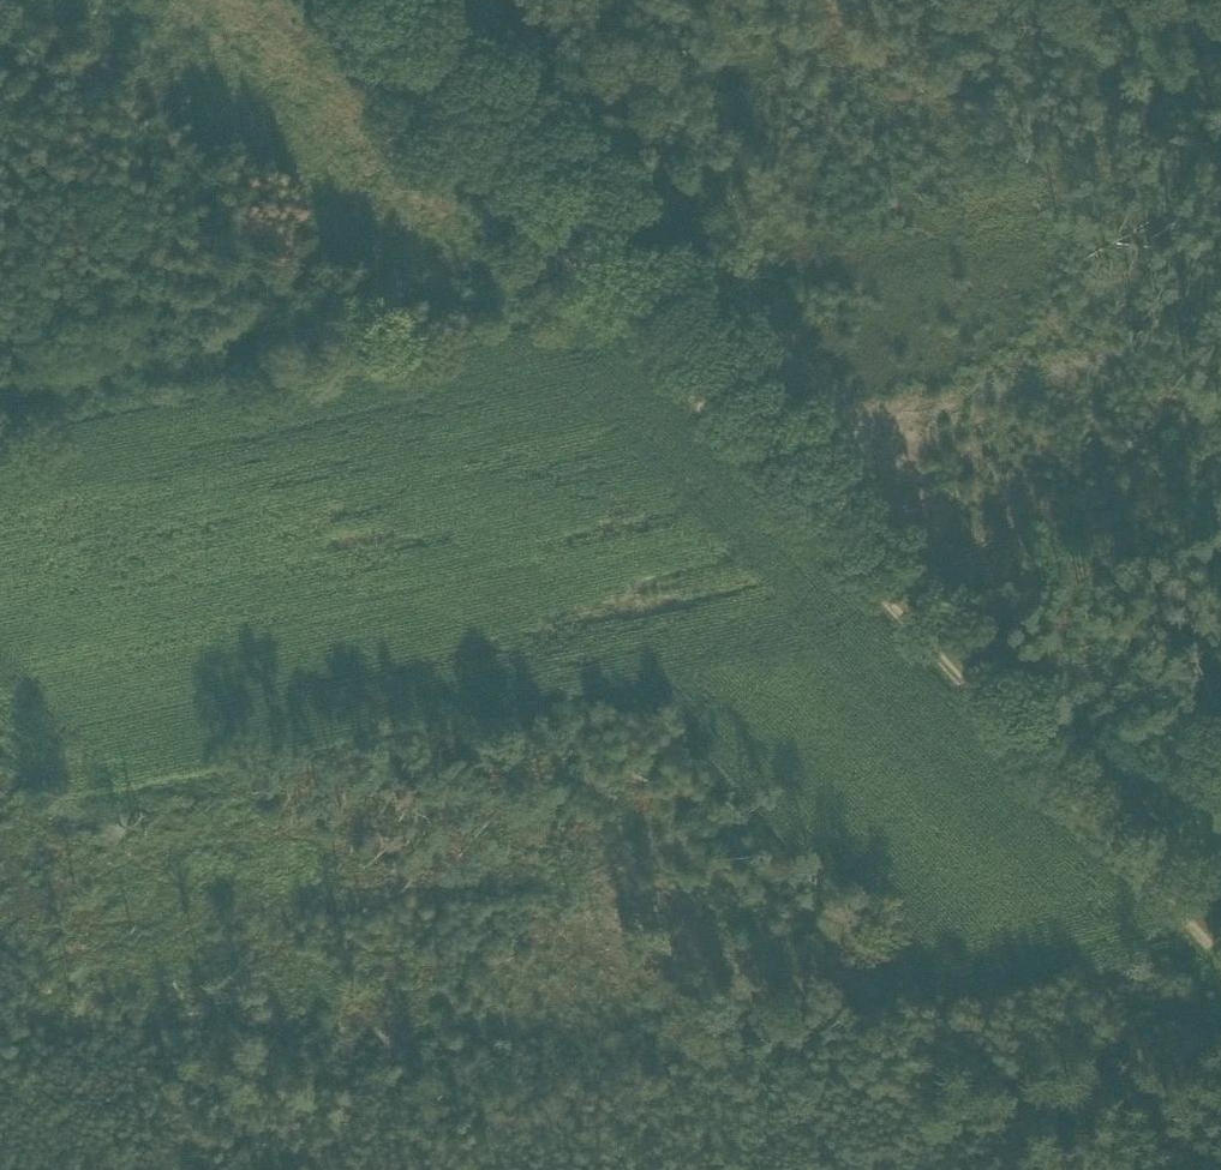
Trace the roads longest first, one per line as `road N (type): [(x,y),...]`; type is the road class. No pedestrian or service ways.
road 1 (track): [(314,0),(1220,958)]

